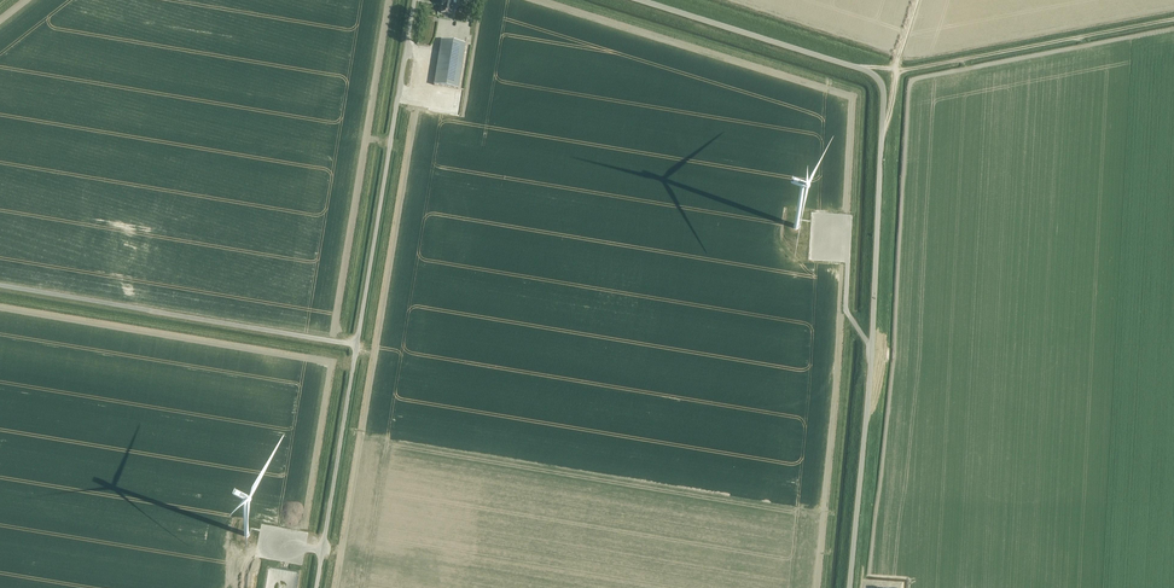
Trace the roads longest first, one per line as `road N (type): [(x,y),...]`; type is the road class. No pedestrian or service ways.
road 1 (unclassified): [(849,587),(872,347),(880,84),(852,66),(638,0)]
road 2 (unclassified): [(316,587),(414,0)]
road 3 (track): [(897,71),(1173,19)]

